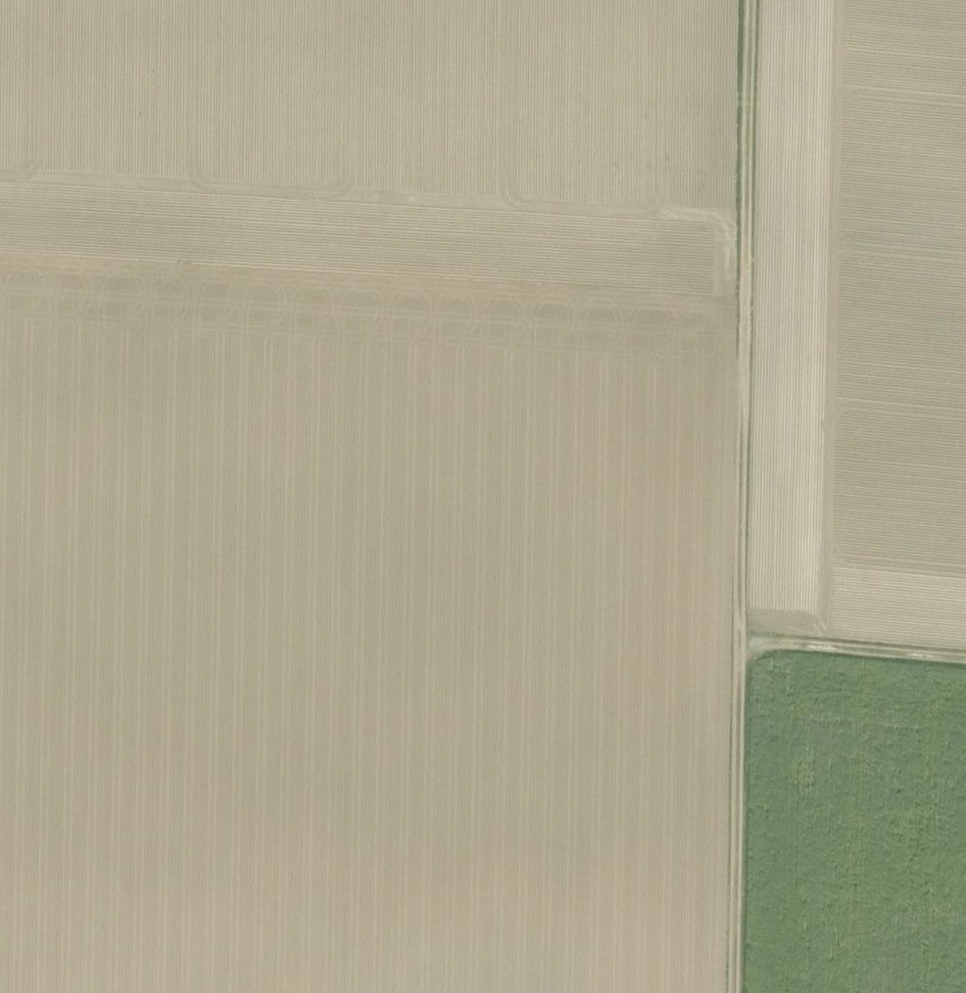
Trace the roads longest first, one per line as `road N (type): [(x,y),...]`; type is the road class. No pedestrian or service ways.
road 1 (track): [(735,992),(760,0)]
road 2 (track): [(743,640),(965,660)]

